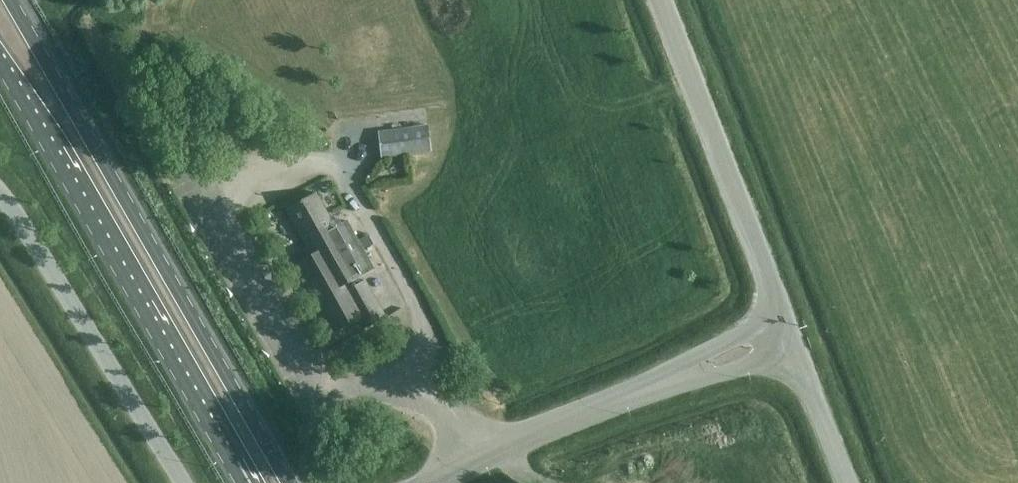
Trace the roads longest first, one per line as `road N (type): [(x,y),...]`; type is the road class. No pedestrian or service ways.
road 1 (trunk): [(289,482),(10,0)]
road 2 (trunk): [(0,58),(244,482)]
road 3 (tertiary): [(786,336),(480,456),(431,482)]
road 4 (tertiary): [(786,336),(659,0)]
road 5 (unclassified): [(185,482),(0,194)]
road 6 (unclassified): [(845,482),(786,336)]

